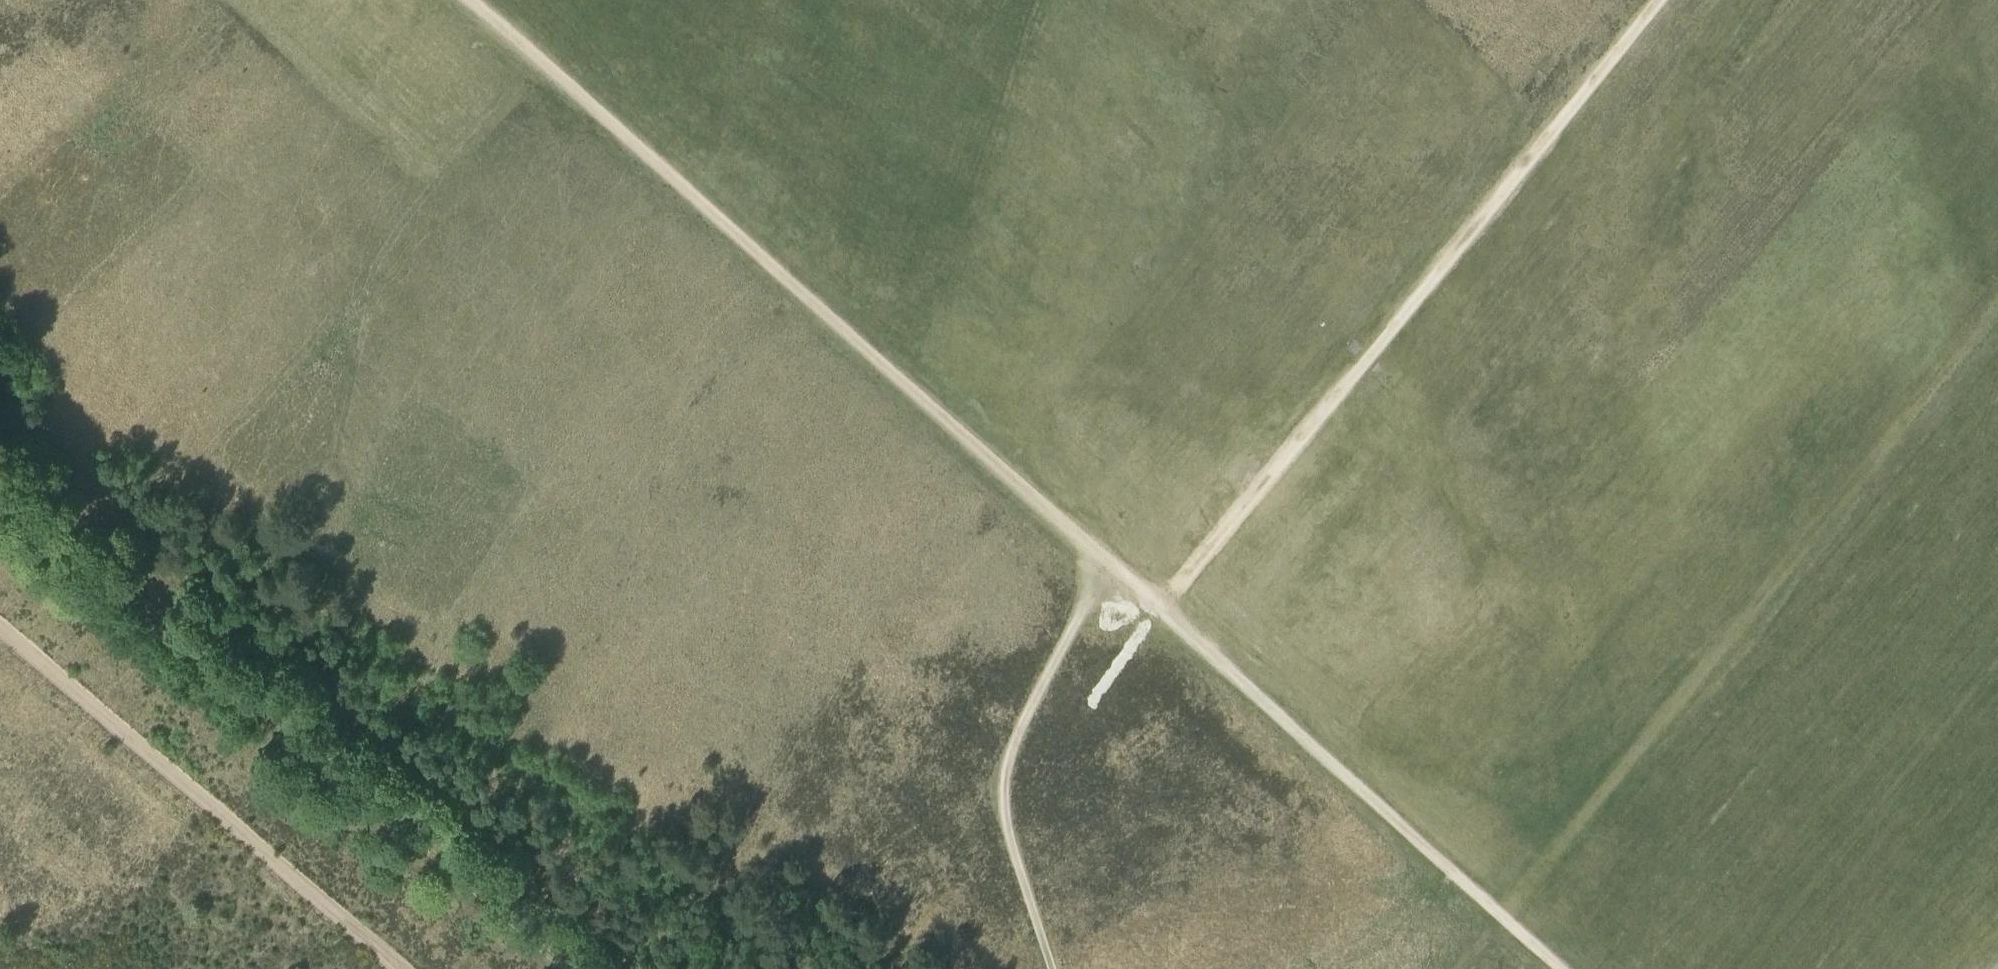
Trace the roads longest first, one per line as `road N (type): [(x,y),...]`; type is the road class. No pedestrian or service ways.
road 1 (track): [(1464,968),(1997,306)]
road 2 (track): [(0,482),(571,968)]
road 3 (track): [(0,631),(396,968)]

